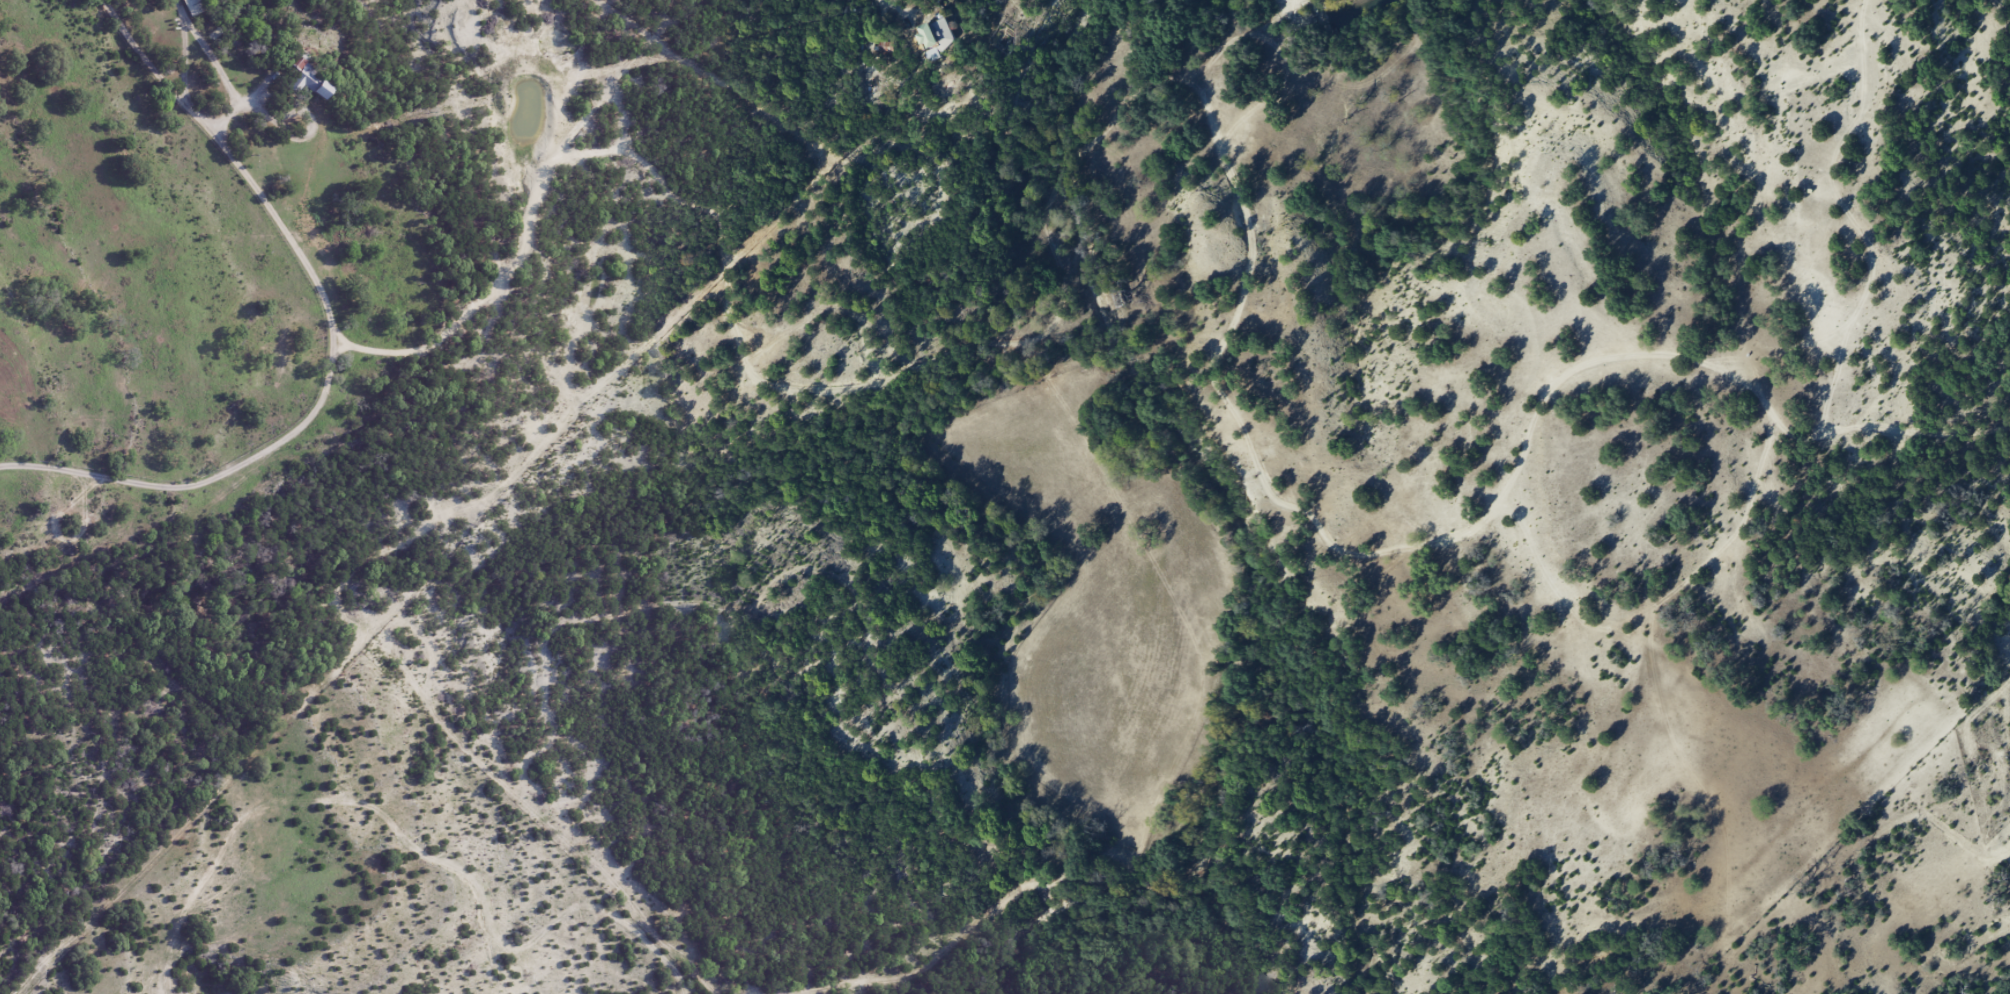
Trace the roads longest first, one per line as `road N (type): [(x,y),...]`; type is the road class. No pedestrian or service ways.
road 1 (residential): [(0,470),(59,469),(166,485),(206,485),(247,472),(292,452),(329,410),(348,346)]

